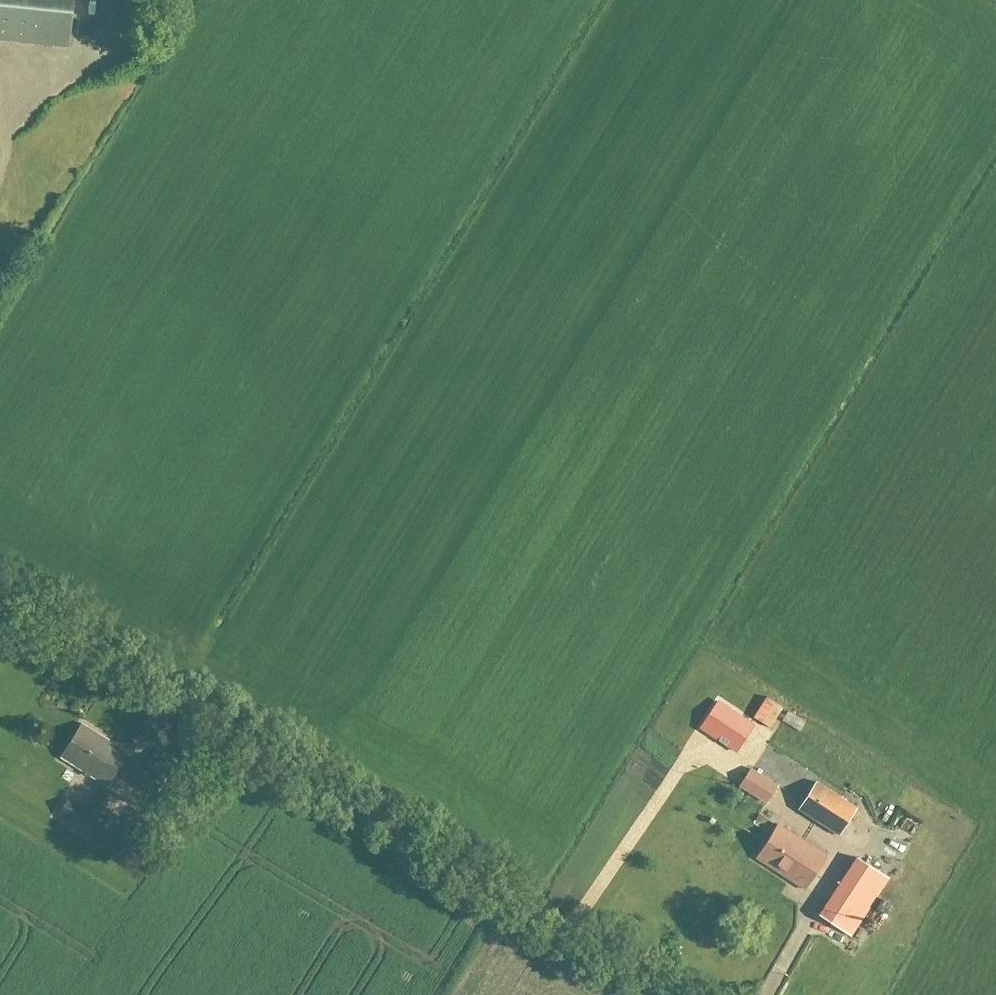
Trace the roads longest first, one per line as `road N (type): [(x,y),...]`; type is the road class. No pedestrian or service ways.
road 1 (unclassified): [(671,994),(0,589)]

